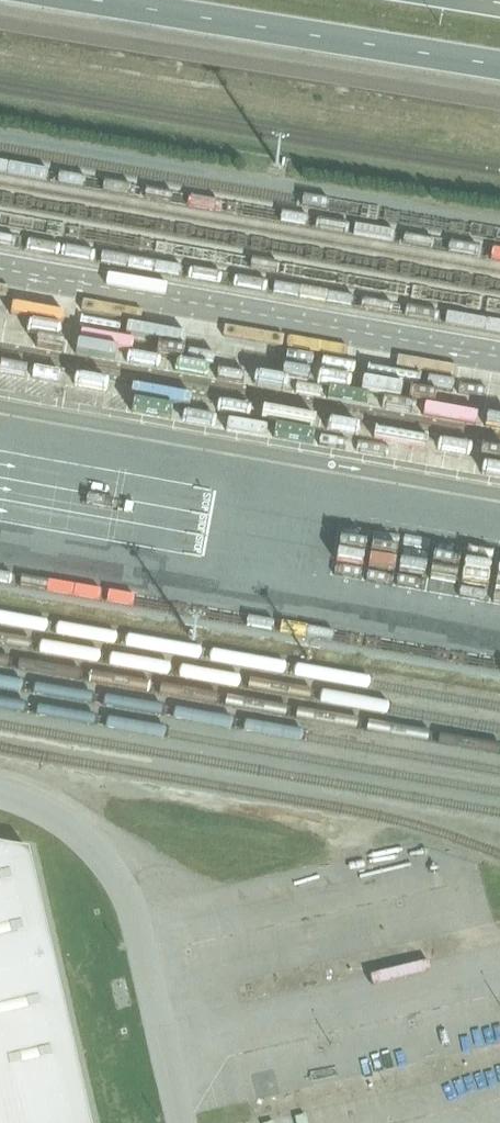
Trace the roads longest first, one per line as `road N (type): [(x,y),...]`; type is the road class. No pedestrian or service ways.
road 1 (primary): [(69,0),(499,70)]

